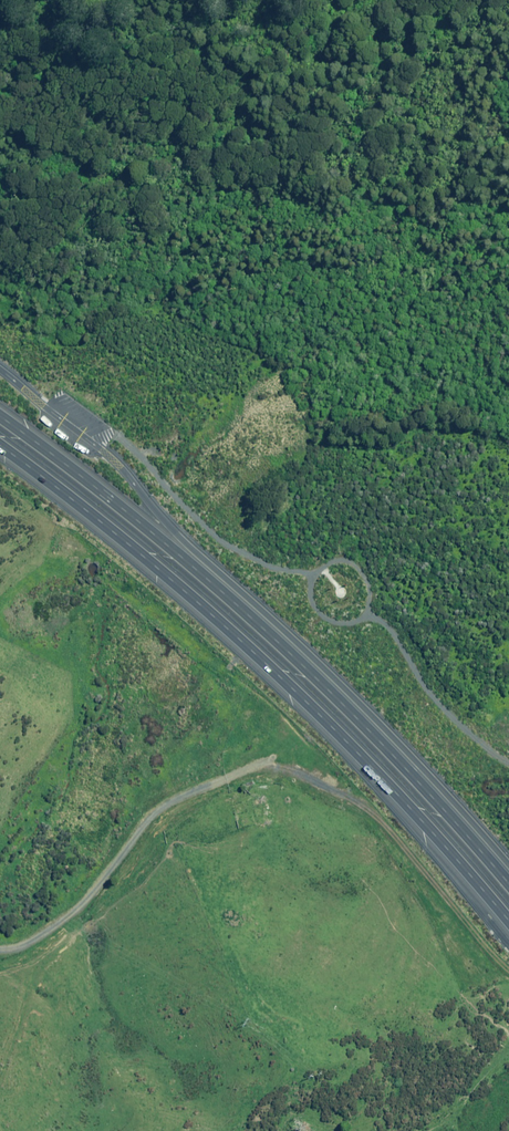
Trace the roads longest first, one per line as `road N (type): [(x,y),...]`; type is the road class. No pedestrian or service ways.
road 1 (motorway): [(0,369),(122,469),(179,537),(349,694),(508,865)]
road 2 (motorway): [(508,927),(330,724),(172,578),(0,445)]
road 3 (motorway): [(0,417),(261,626),(408,770),(508,884)]

